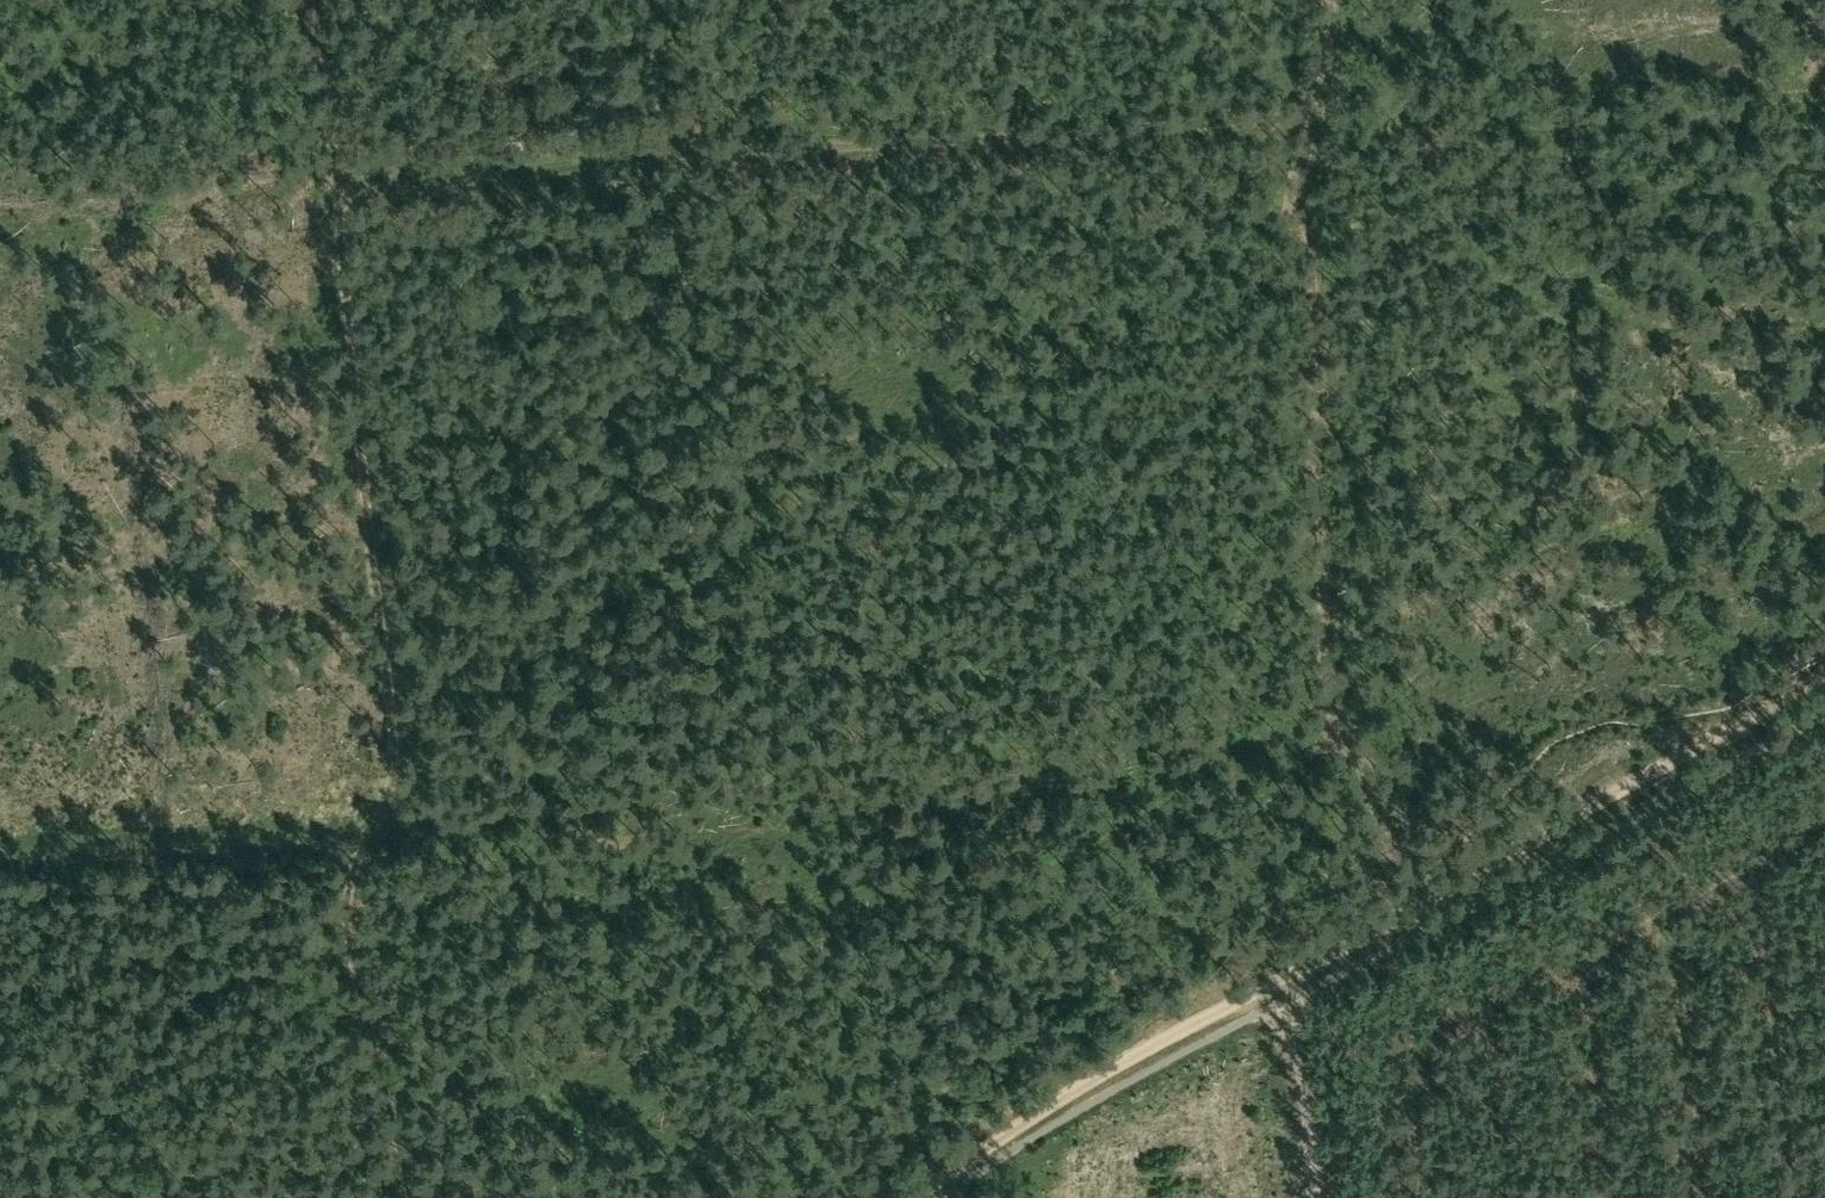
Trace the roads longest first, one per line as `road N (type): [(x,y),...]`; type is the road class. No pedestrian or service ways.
road 1 (track): [(1276,980),(1470,883),(1824,674)]
road 2 (track): [(916,1197),(1137,1054),(1276,980)]
road 3 (track): [(1286,1001),(1309,1197)]

